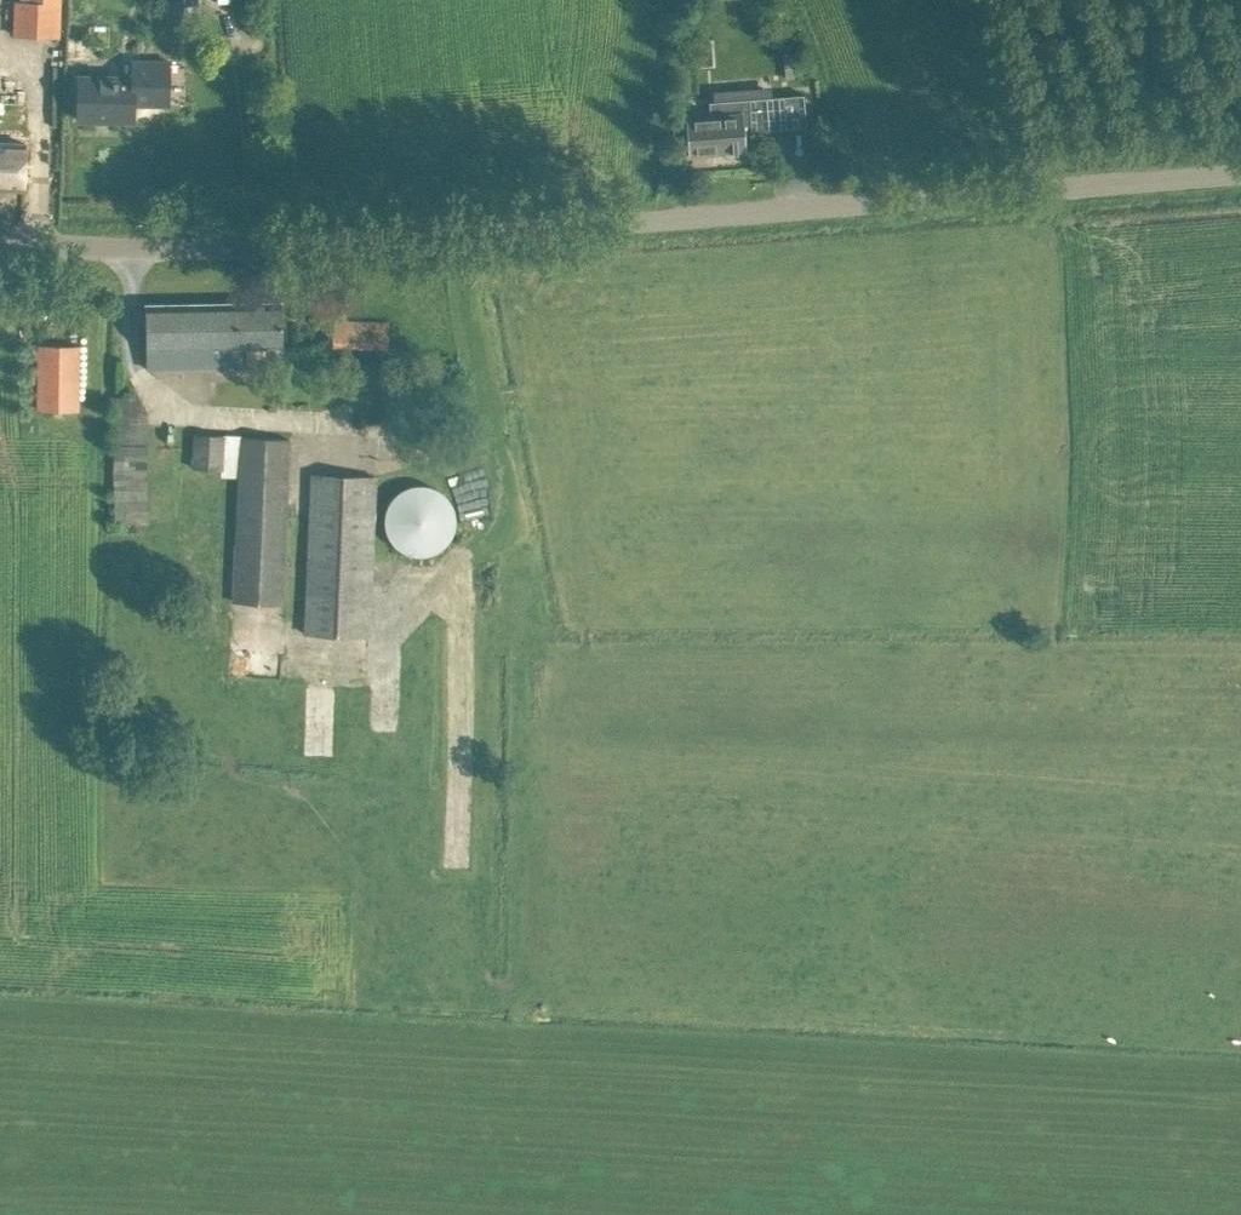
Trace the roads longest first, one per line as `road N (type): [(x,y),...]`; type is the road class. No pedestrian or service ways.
road 1 (unclassified): [(1240,176),(307,245),(0,242)]

